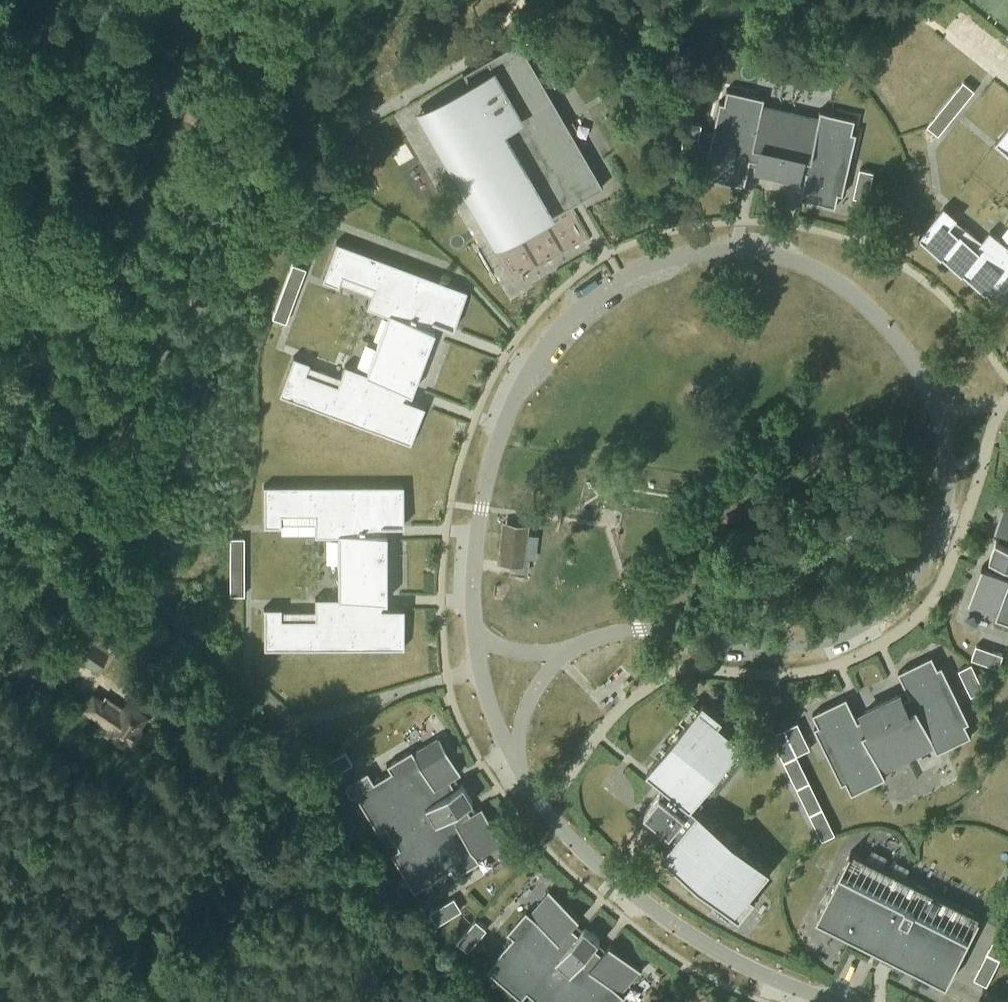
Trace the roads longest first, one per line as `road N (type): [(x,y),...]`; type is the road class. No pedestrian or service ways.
road 1 (residential): [(476,636),(477,541),(506,430),(535,372),(622,285),(717,254),(772,260),(813,273),(878,318),(920,370),(953,461),(933,552),(904,593),(860,624),(778,650),(638,639),(572,648)]
road 2 (track): [(278,0),(0,557)]
road 3 (residential): [(839,1001),(749,975),(659,920),(611,884),(514,770)]
road 4 (residential): [(514,770),(493,723),(476,636)]
road 5 (residential): [(572,648),(528,702),(514,770)]

